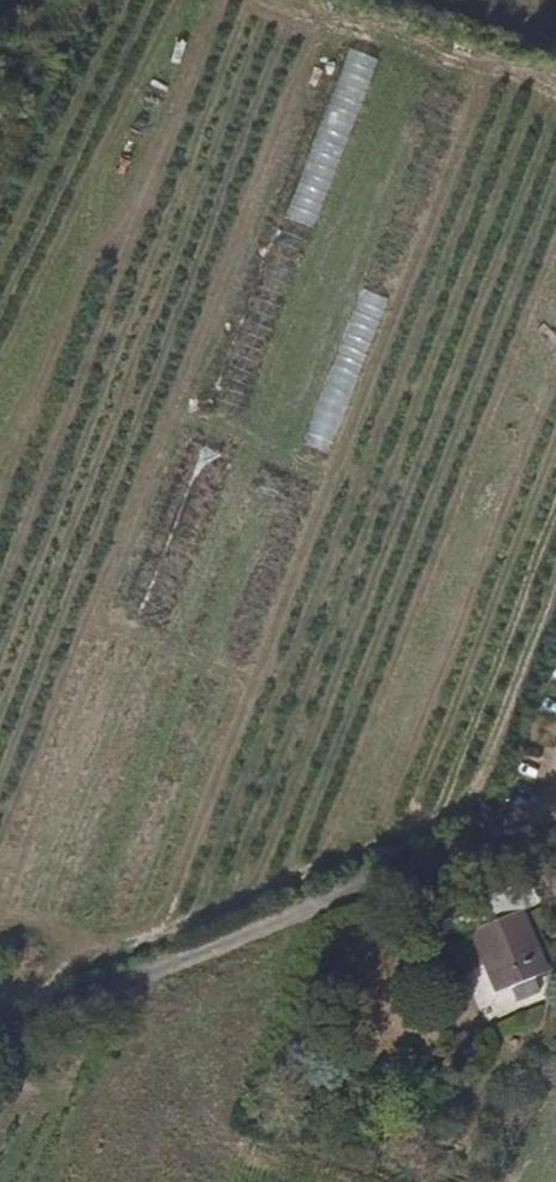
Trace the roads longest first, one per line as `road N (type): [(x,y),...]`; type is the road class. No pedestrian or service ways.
road 1 (track): [(0,1030),(555,799)]

